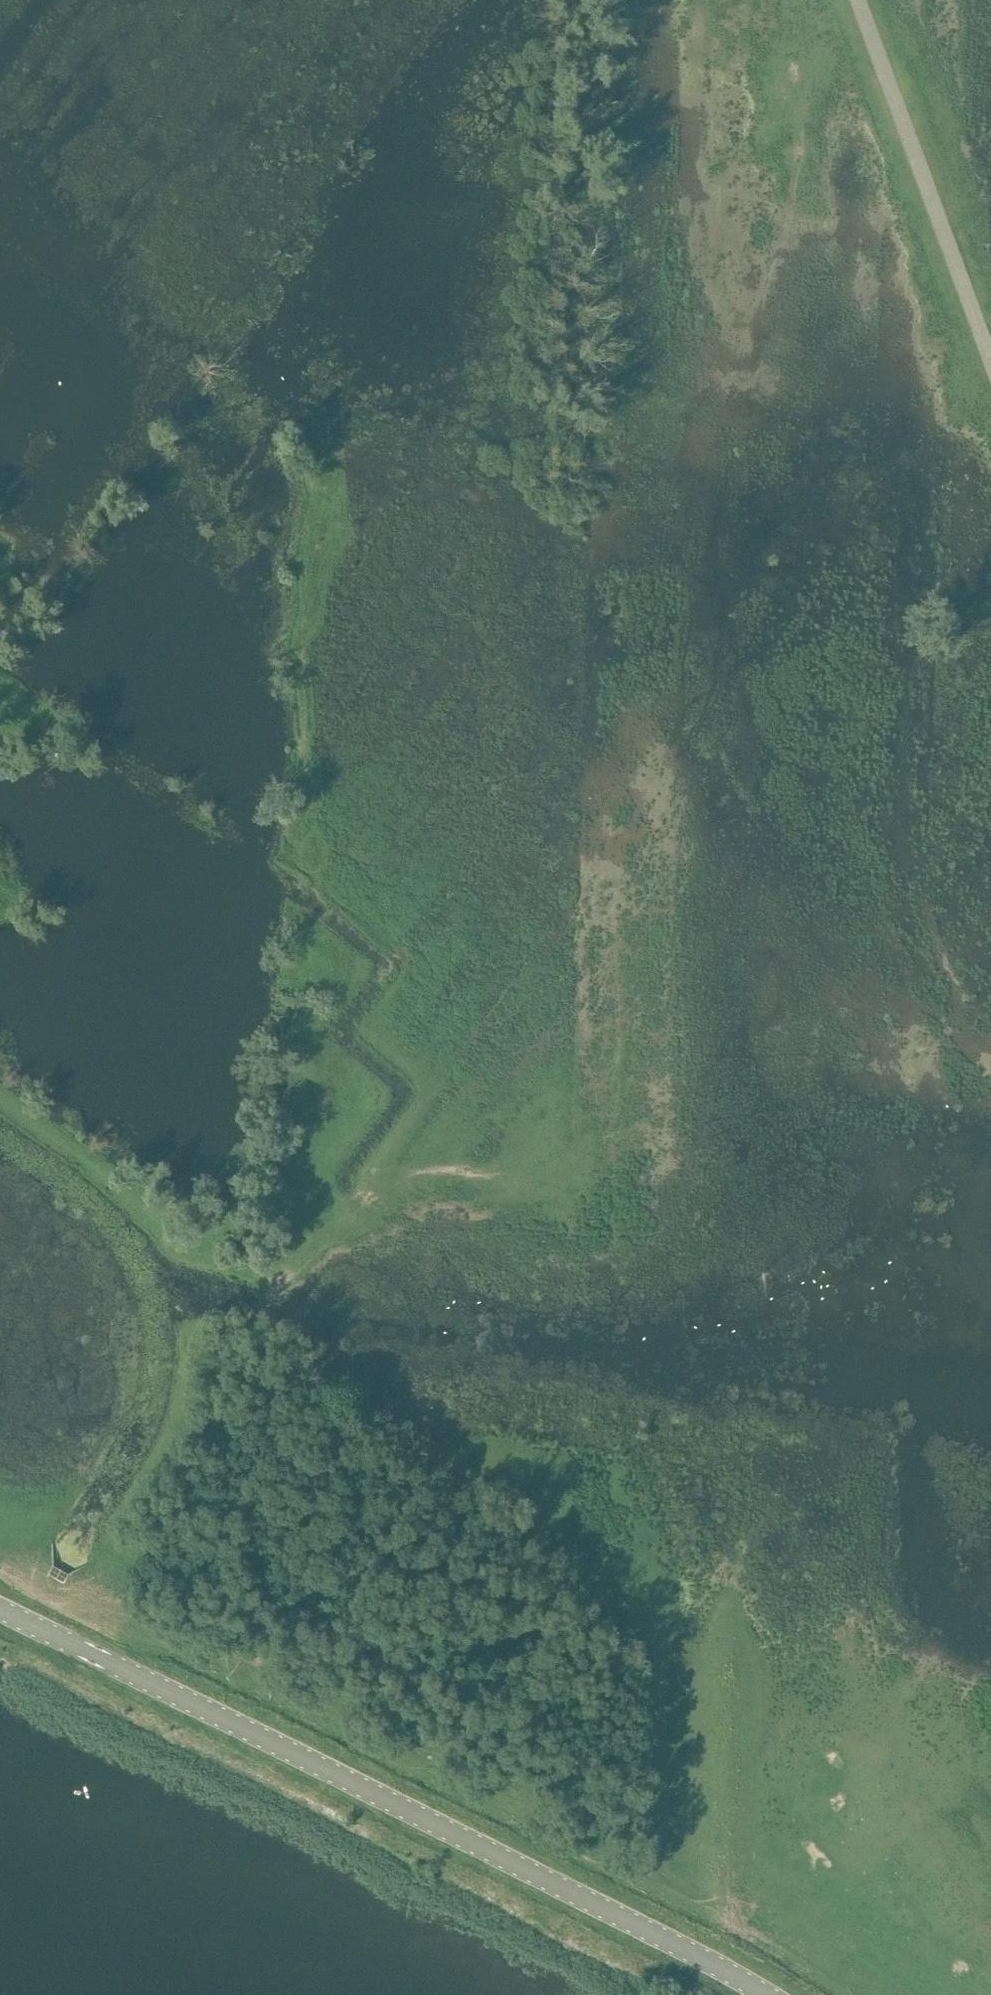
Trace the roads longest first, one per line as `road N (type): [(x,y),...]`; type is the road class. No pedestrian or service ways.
road 1 (unclassified): [(0,1609),(771,1994)]

